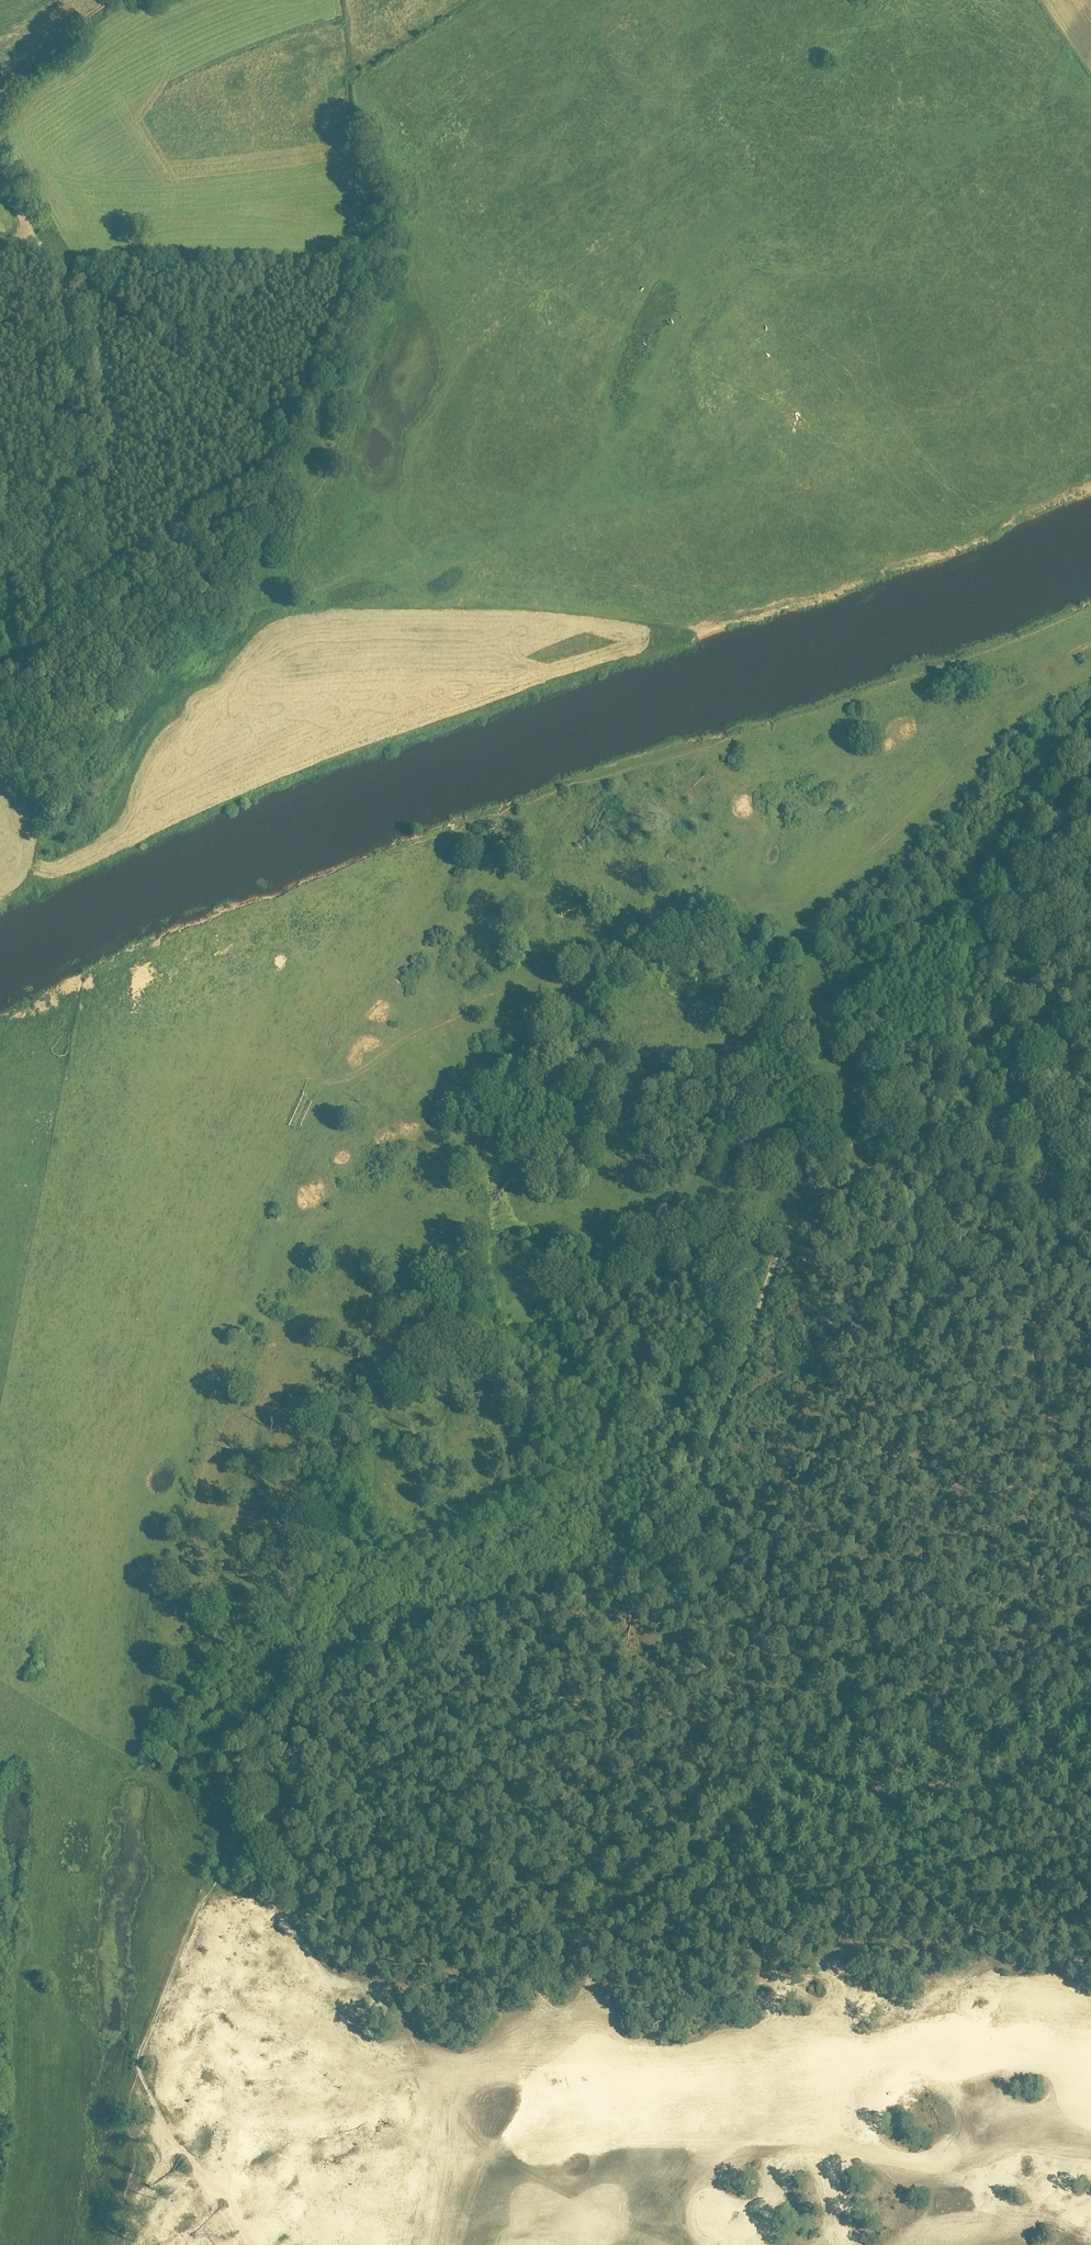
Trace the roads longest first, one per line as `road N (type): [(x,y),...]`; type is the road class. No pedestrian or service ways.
road 1 (track): [(1090,1840),(648,1907),(519,1972),(493,1974),(332,1934),(212,1886)]
road 2 (track): [(0,85),(106,0)]

